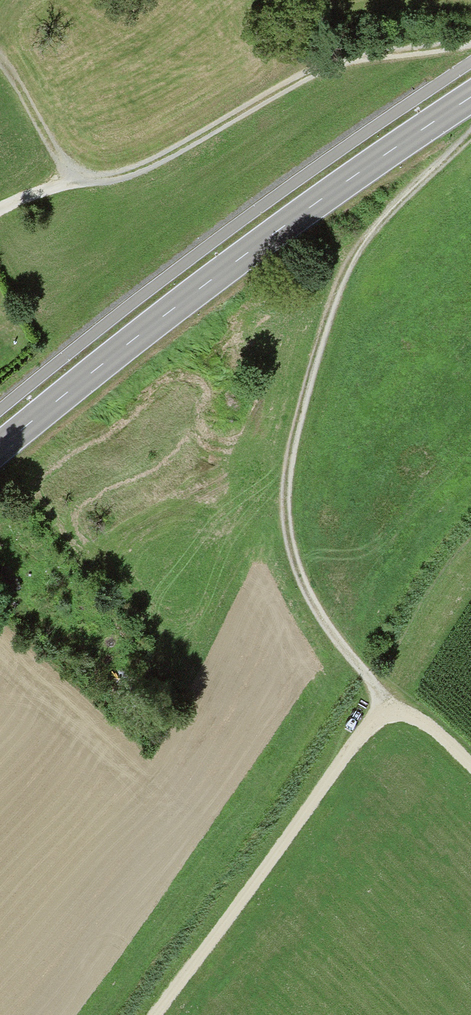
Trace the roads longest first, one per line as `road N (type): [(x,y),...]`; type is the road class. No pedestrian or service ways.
road 1 (track): [(470,132),(361,240),(341,273),(286,470),(291,564),(307,604),(380,710)]
road 2 (tertiary): [(470,94),(195,290),(0,446)]
road 3 (track): [(470,42),(333,60),(124,174),(80,179),(0,208)]
road 4 (track): [(380,710),(151,1014)]
road 5 (track): [(80,179),(0,65)]

